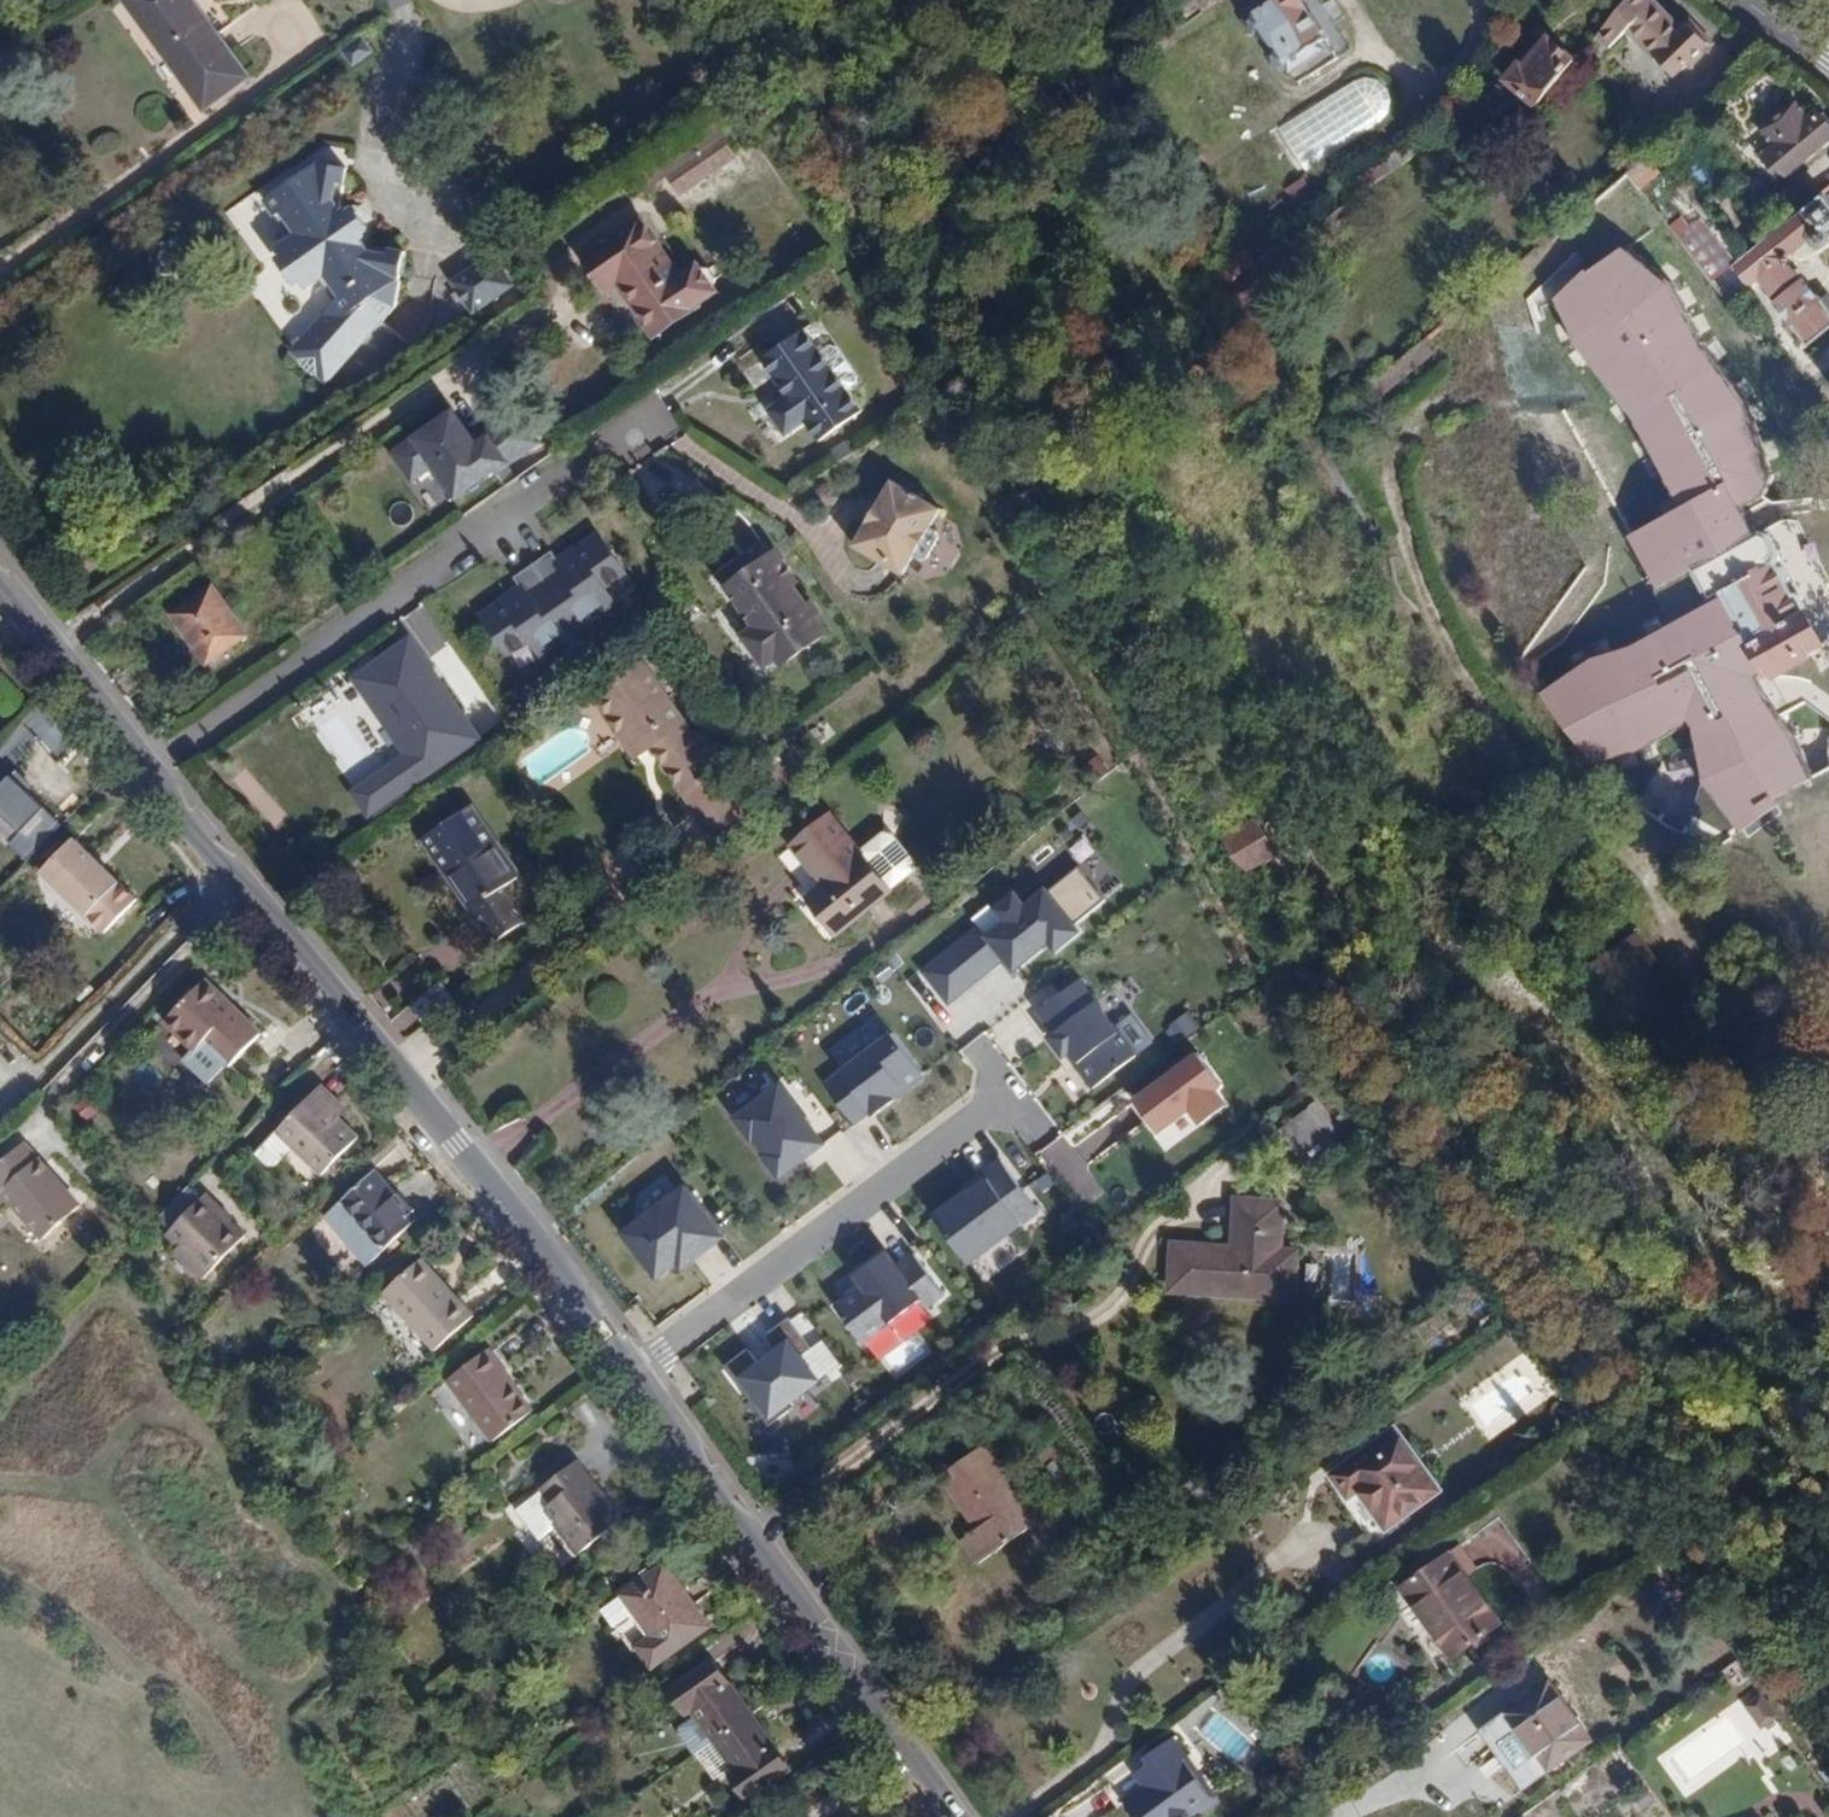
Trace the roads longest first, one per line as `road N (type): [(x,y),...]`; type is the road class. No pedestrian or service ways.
road 1 (tertiary): [(0,583),(161,787),(166,808),(270,912),(494,1193),(507,1197),(530,1227),(528,1240),(630,1375)]
road 2 (tertiary): [(630,1375),(720,1515),(738,1528),(953,1816)]
road 3 (residential): [(630,1375),(994,1102)]

